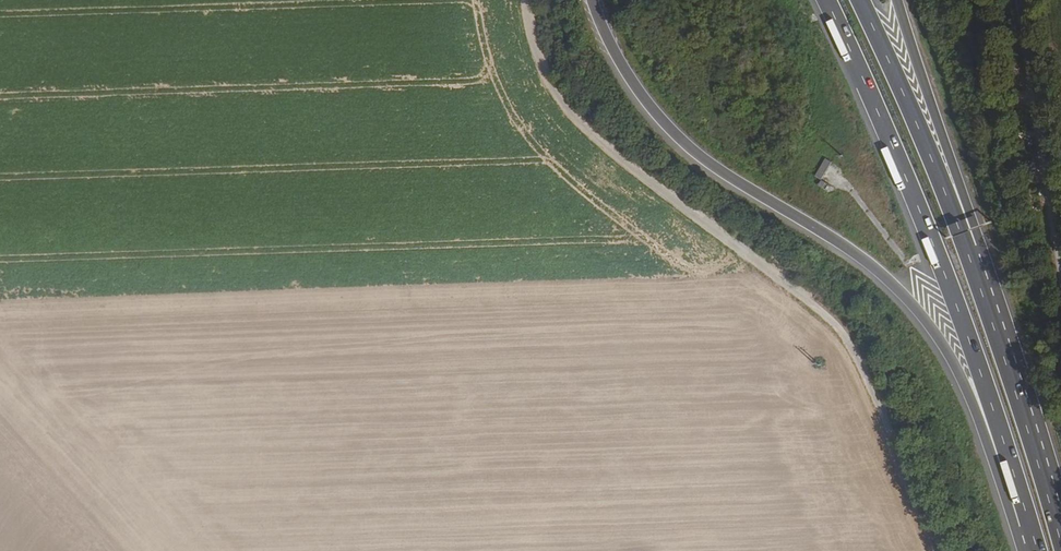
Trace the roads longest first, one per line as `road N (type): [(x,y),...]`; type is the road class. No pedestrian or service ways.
road 1 (trunk): [(593,0),(622,66),(677,139),(875,269),(907,302),(952,364),(1030,526)]
road 2 (trunk): [(826,0),(936,254),(1030,526)]
road 3 (trunk): [(977,263),(859,0)]
road 4 (trunk): [(1060,528),(977,263)]
road 5 (trunk): [(977,263),(974,219),(897,0)]

